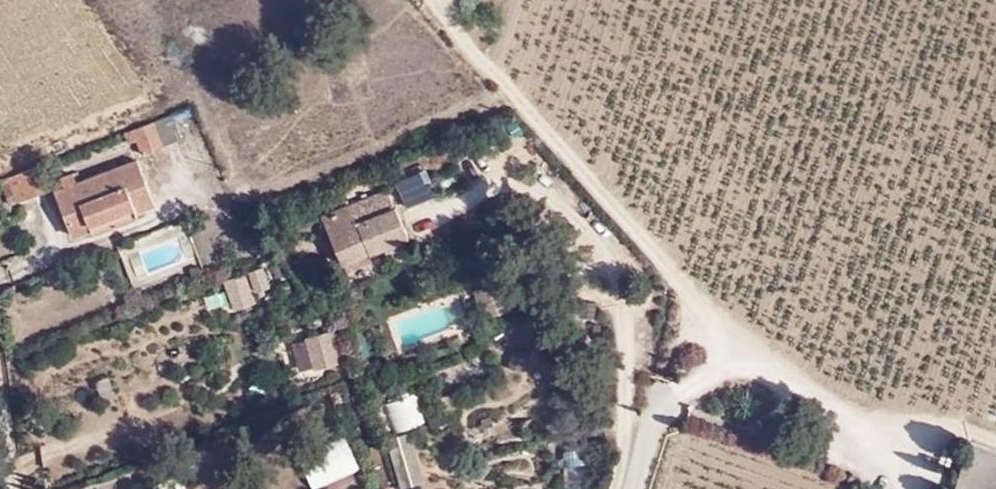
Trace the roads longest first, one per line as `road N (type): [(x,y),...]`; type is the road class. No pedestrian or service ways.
road 1 (unclassified): [(629,488),(687,302)]

